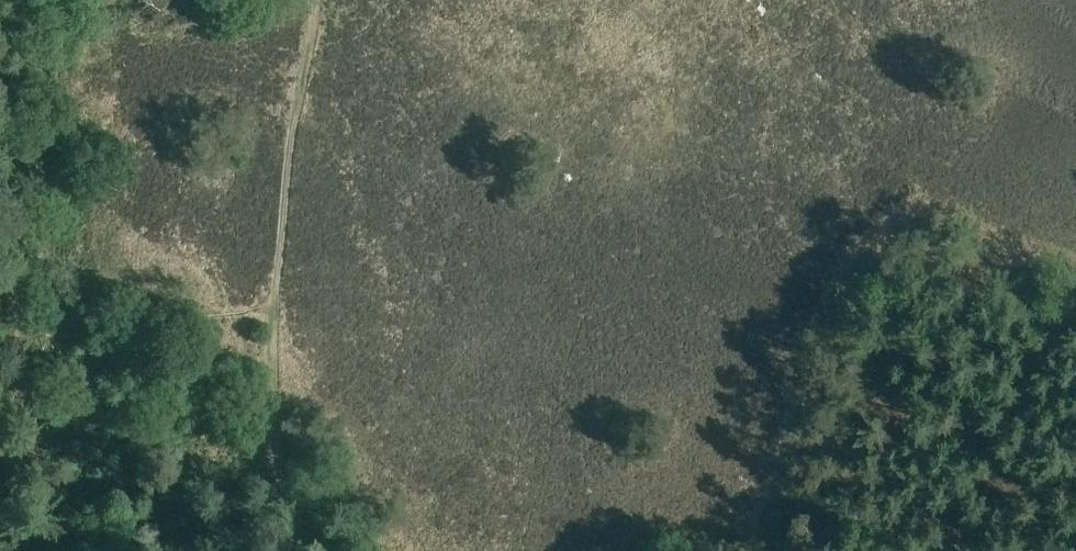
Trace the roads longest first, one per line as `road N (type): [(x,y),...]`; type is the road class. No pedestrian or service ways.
road 1 (track): [(314,0),(270,353),(276,448),(310,550)]
road 2 (track): [(756,550),(822,328),(858,270),(885,244),(933,217),(1075,258)]
road 3 (track): [(23,336),(52,550)]
road 4 (track): [(23,336),(0,130)]
road 5 (track): [(1075,361),(1032,309),(993,238)]

